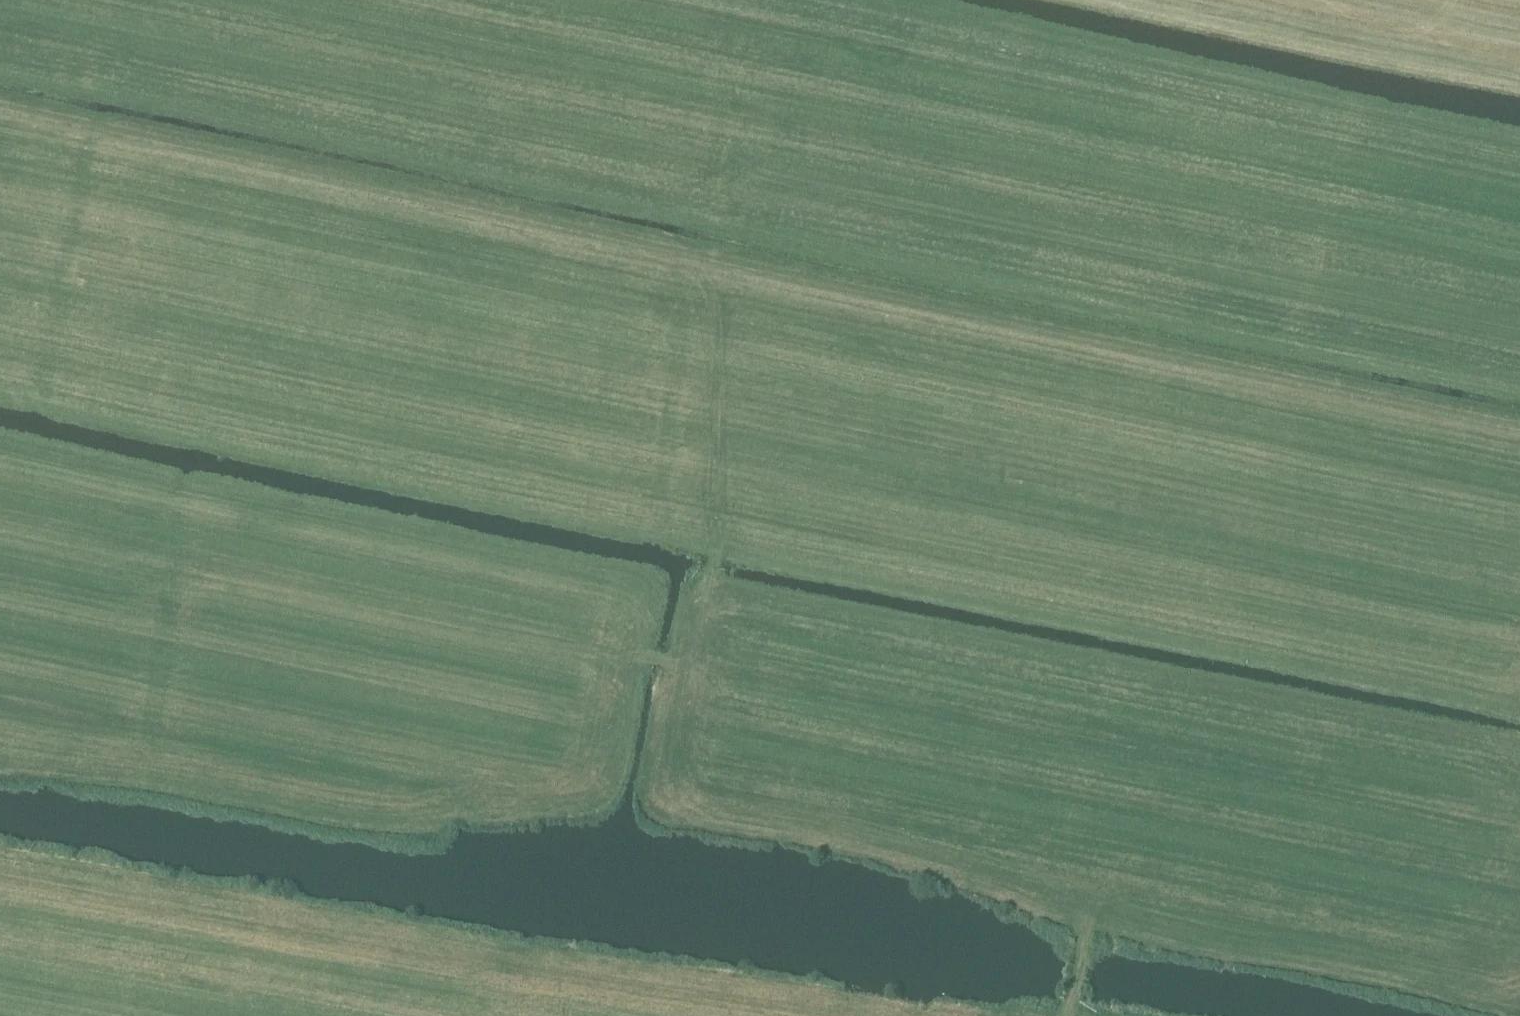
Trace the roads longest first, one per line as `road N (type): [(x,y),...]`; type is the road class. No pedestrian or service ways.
road 1 (track): [(0,108),(1519,427)]
road 2 (track): [(601,1015),(0,990)]
road 3 (track): [(1519,857),(1097,912),(1072,1015)]

